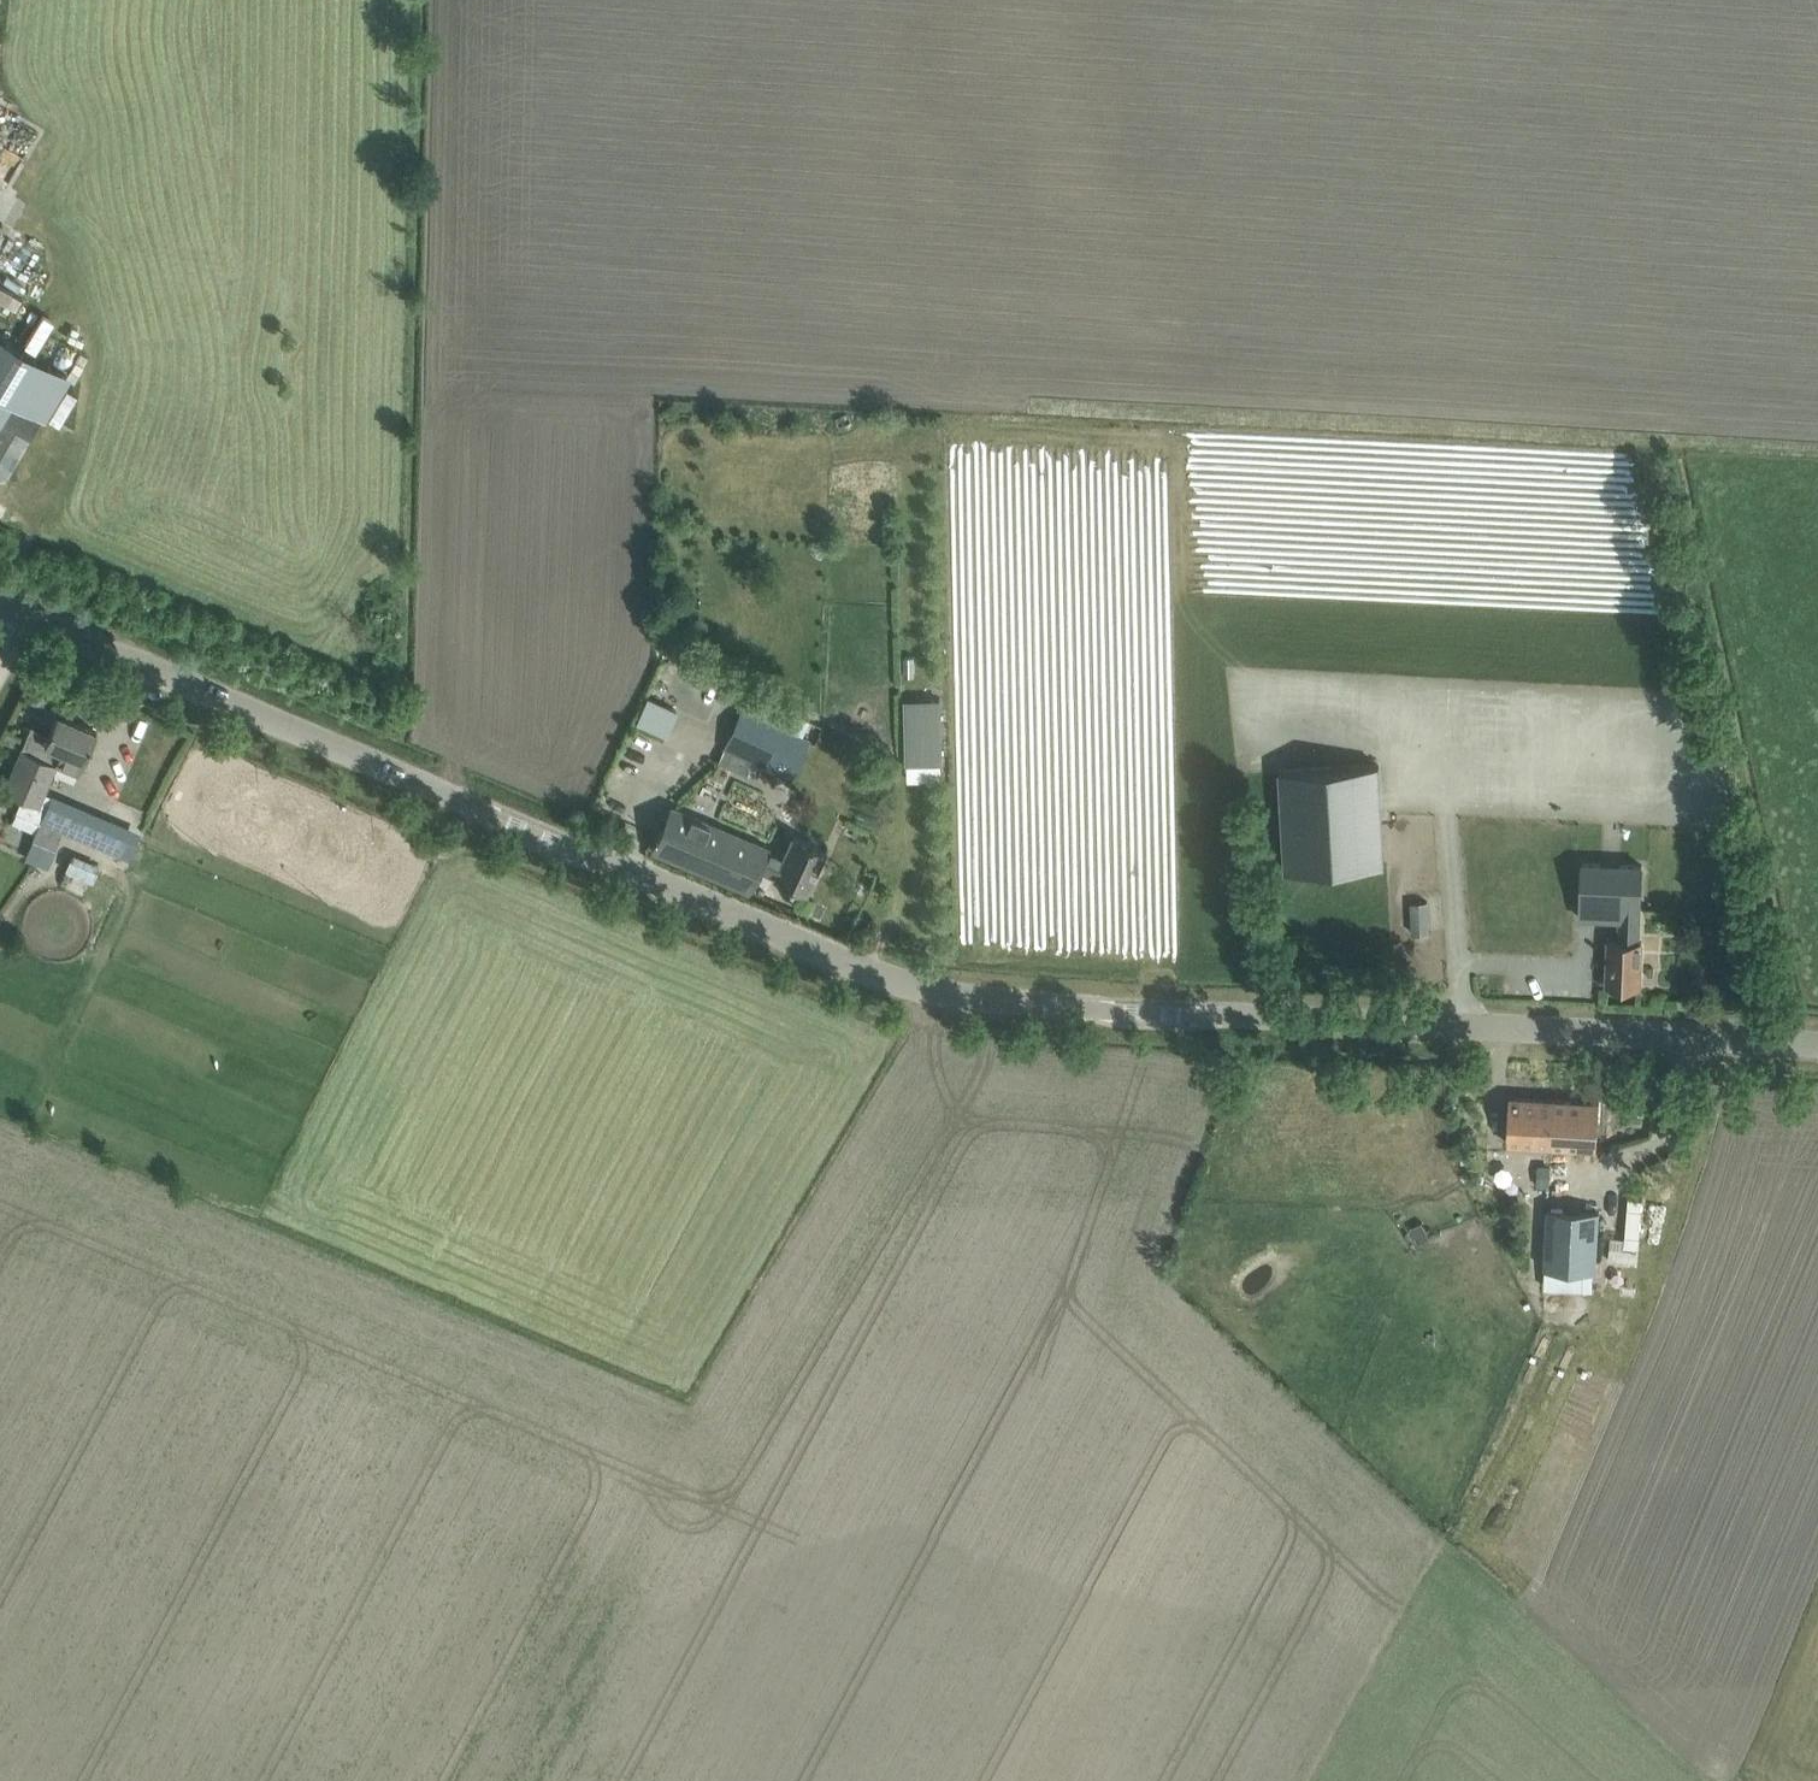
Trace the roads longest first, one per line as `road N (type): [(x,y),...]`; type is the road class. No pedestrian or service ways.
road 1 (unclassified): [(1817,1039),(1034,1009),(928,990),(691,902),(0,603)]

